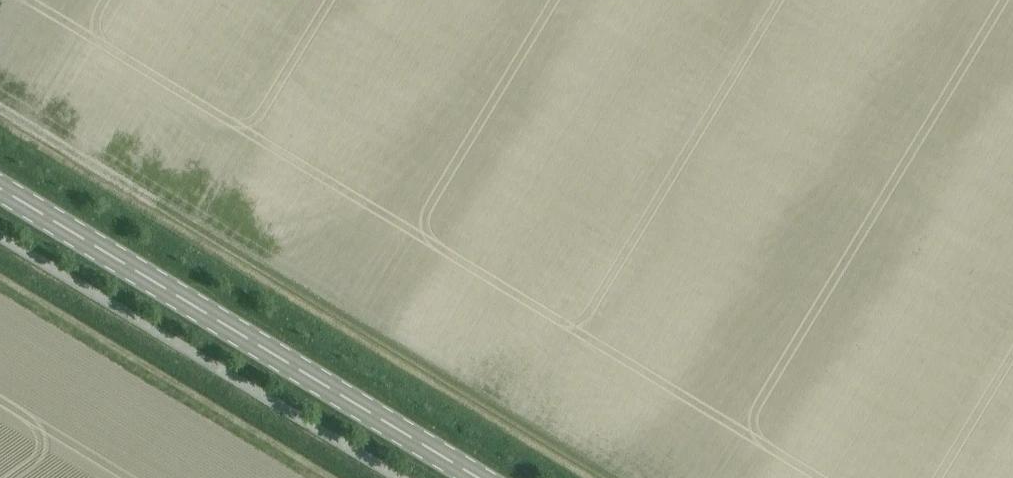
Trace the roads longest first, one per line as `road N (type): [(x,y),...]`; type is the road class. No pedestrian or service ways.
road 1 (secondary): [(0,190),(477,477)]

